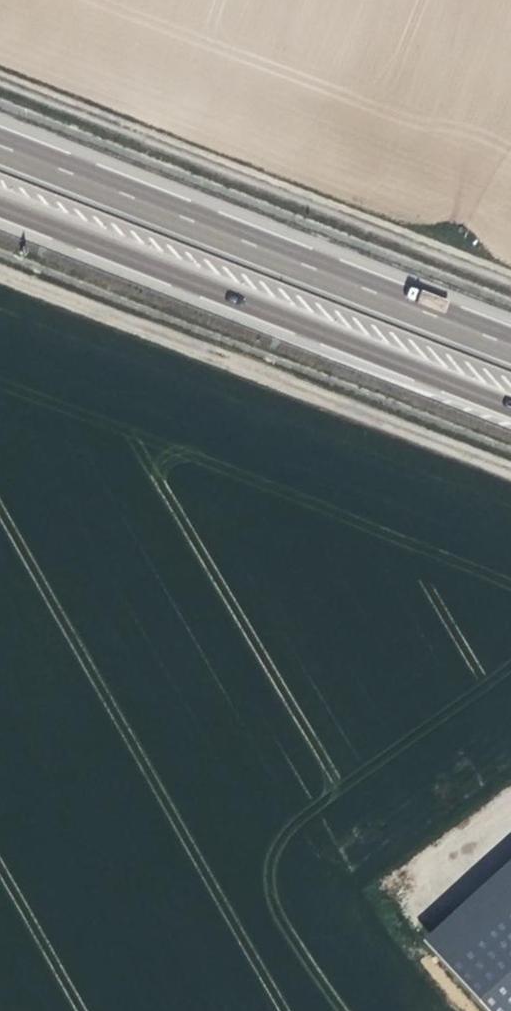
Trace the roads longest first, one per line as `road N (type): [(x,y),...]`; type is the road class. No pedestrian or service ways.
road 1 (primary): [(0,203),(510,406)]
road 2 (track): [(510,474),(0,272)]
road 3 (track): [(0,74),(510,276)]
road 4 (primary): [(510,345),(0,145)]

